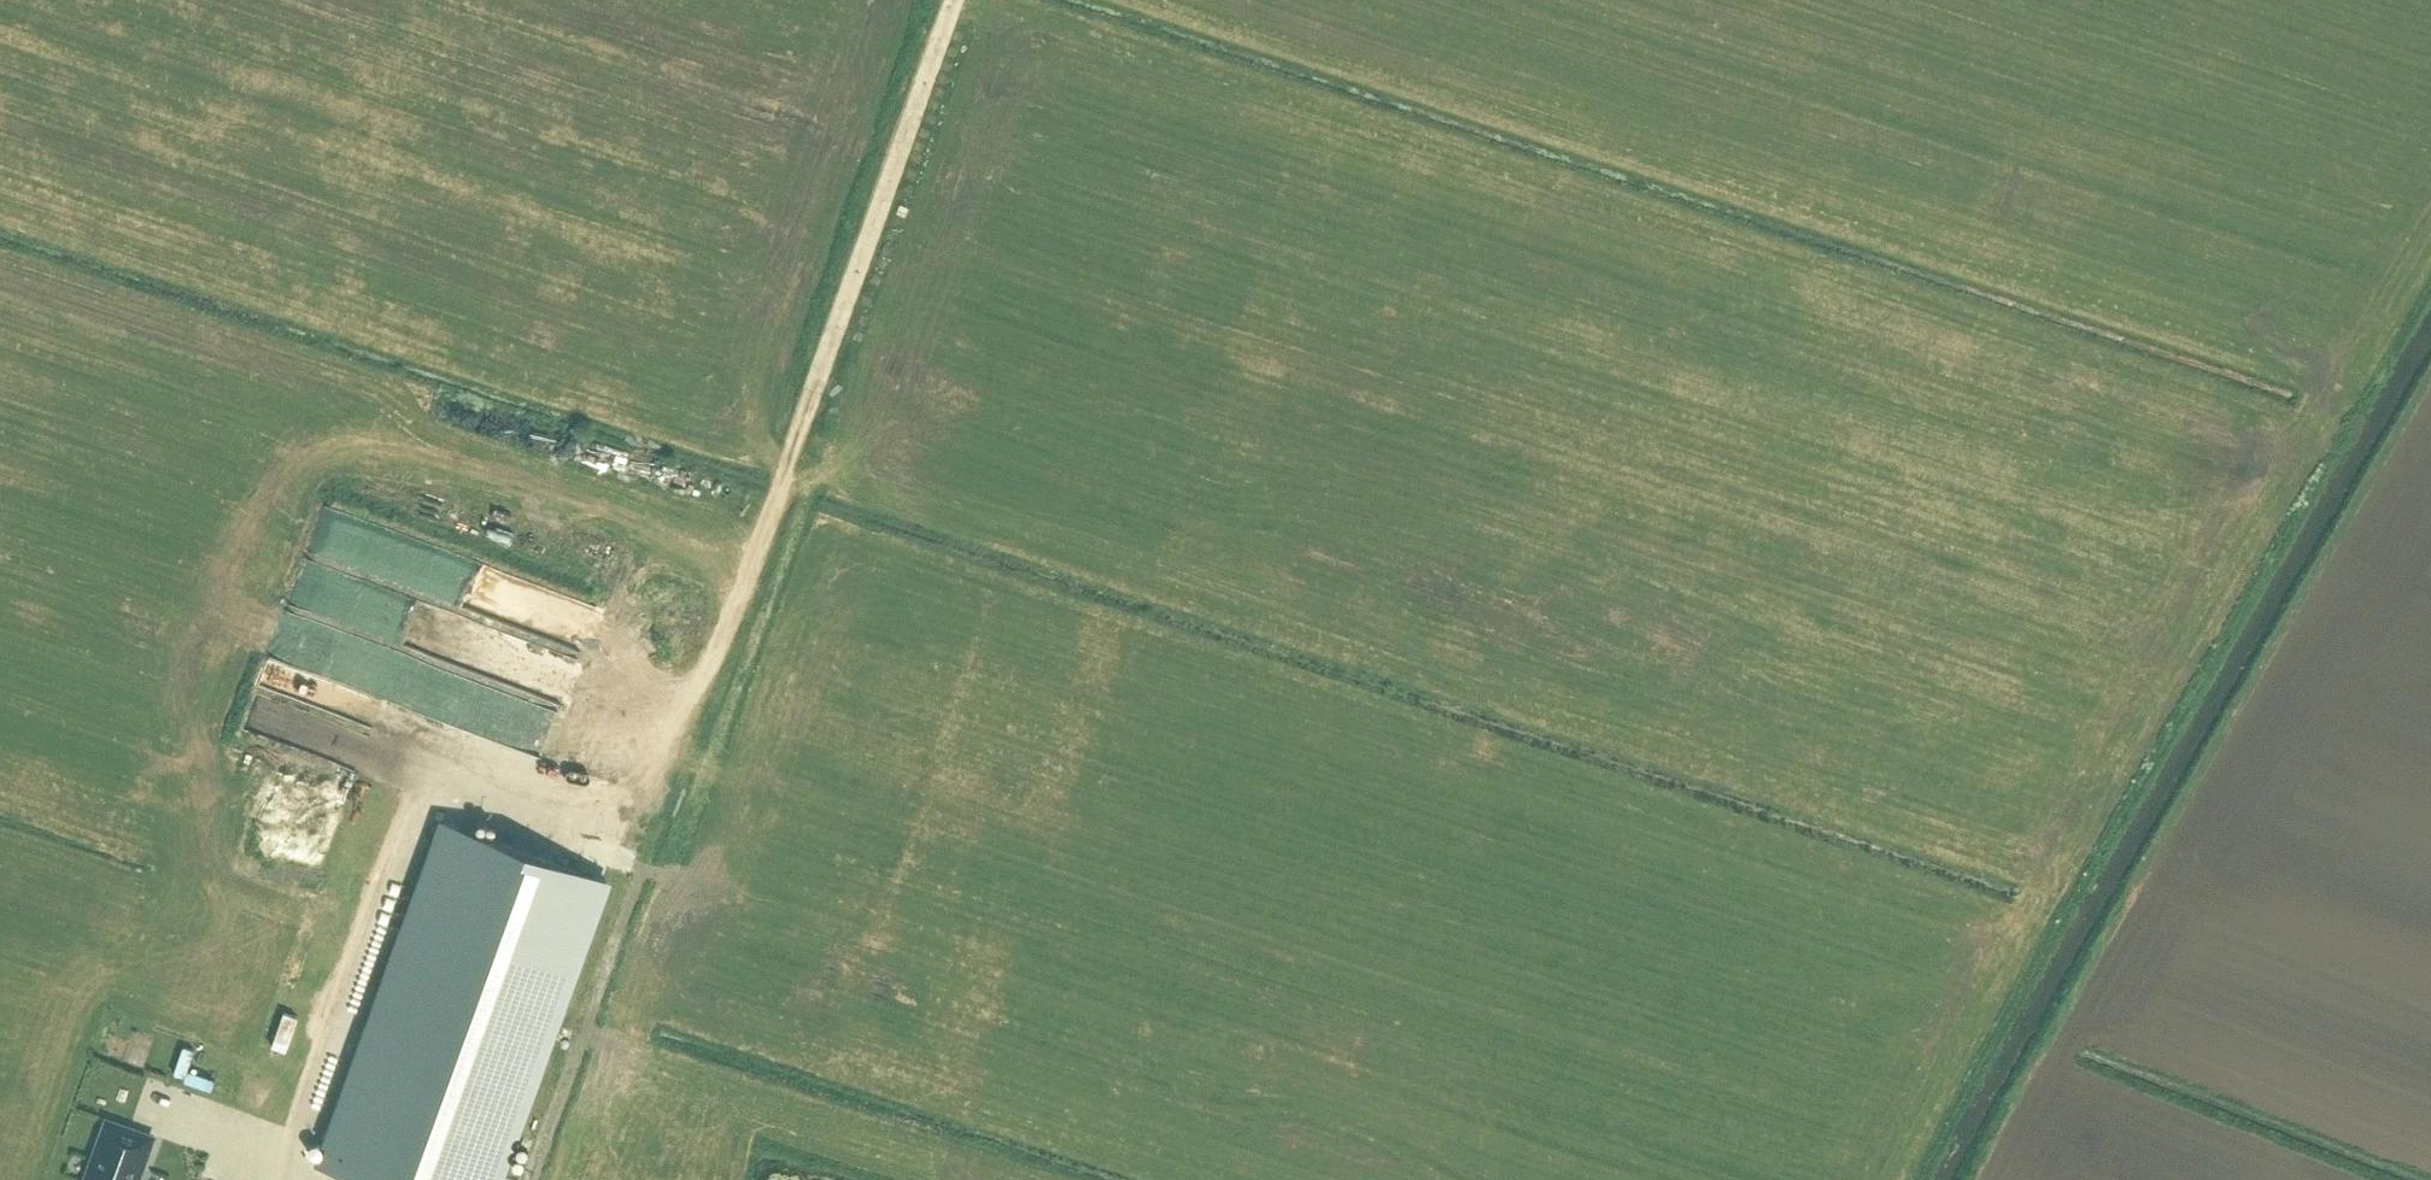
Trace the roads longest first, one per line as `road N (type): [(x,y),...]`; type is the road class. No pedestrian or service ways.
road 1 (track): [(956,0),(752,562)]

